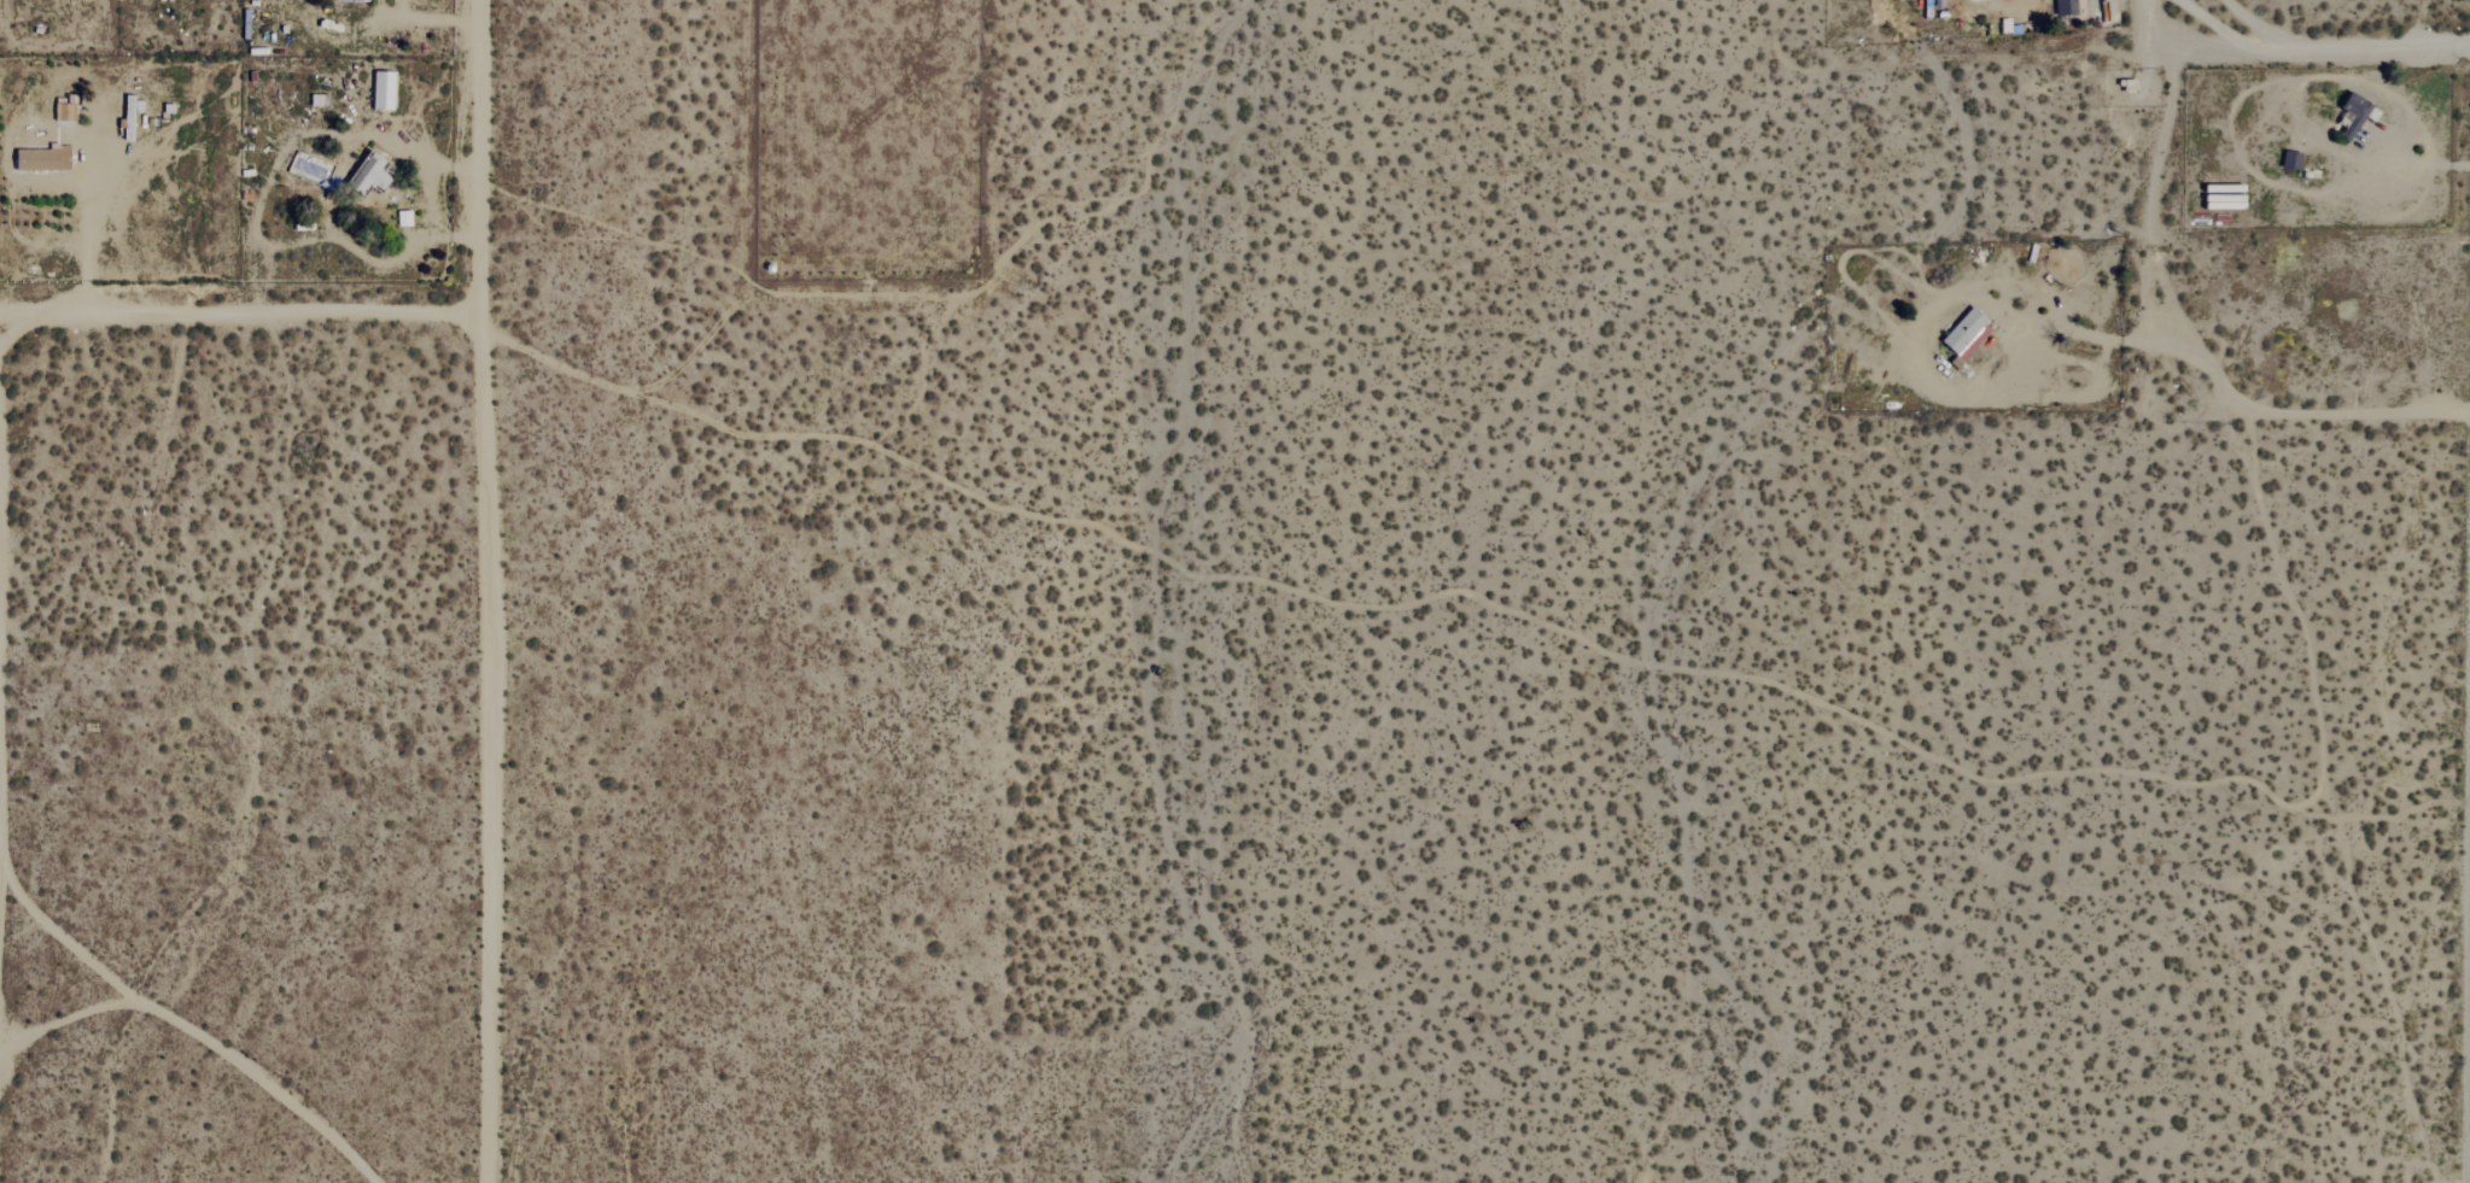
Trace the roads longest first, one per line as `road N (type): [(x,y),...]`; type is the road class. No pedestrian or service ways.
road 1 (residential): [(488,1182),(489,663),(473,305),(483,0)]
road 2 (residential): [(0,310),(473,305)]
road 3 (residential): [(2159,45),(2469,45)]
road 4 (track): [(84,306),(84,154)]

